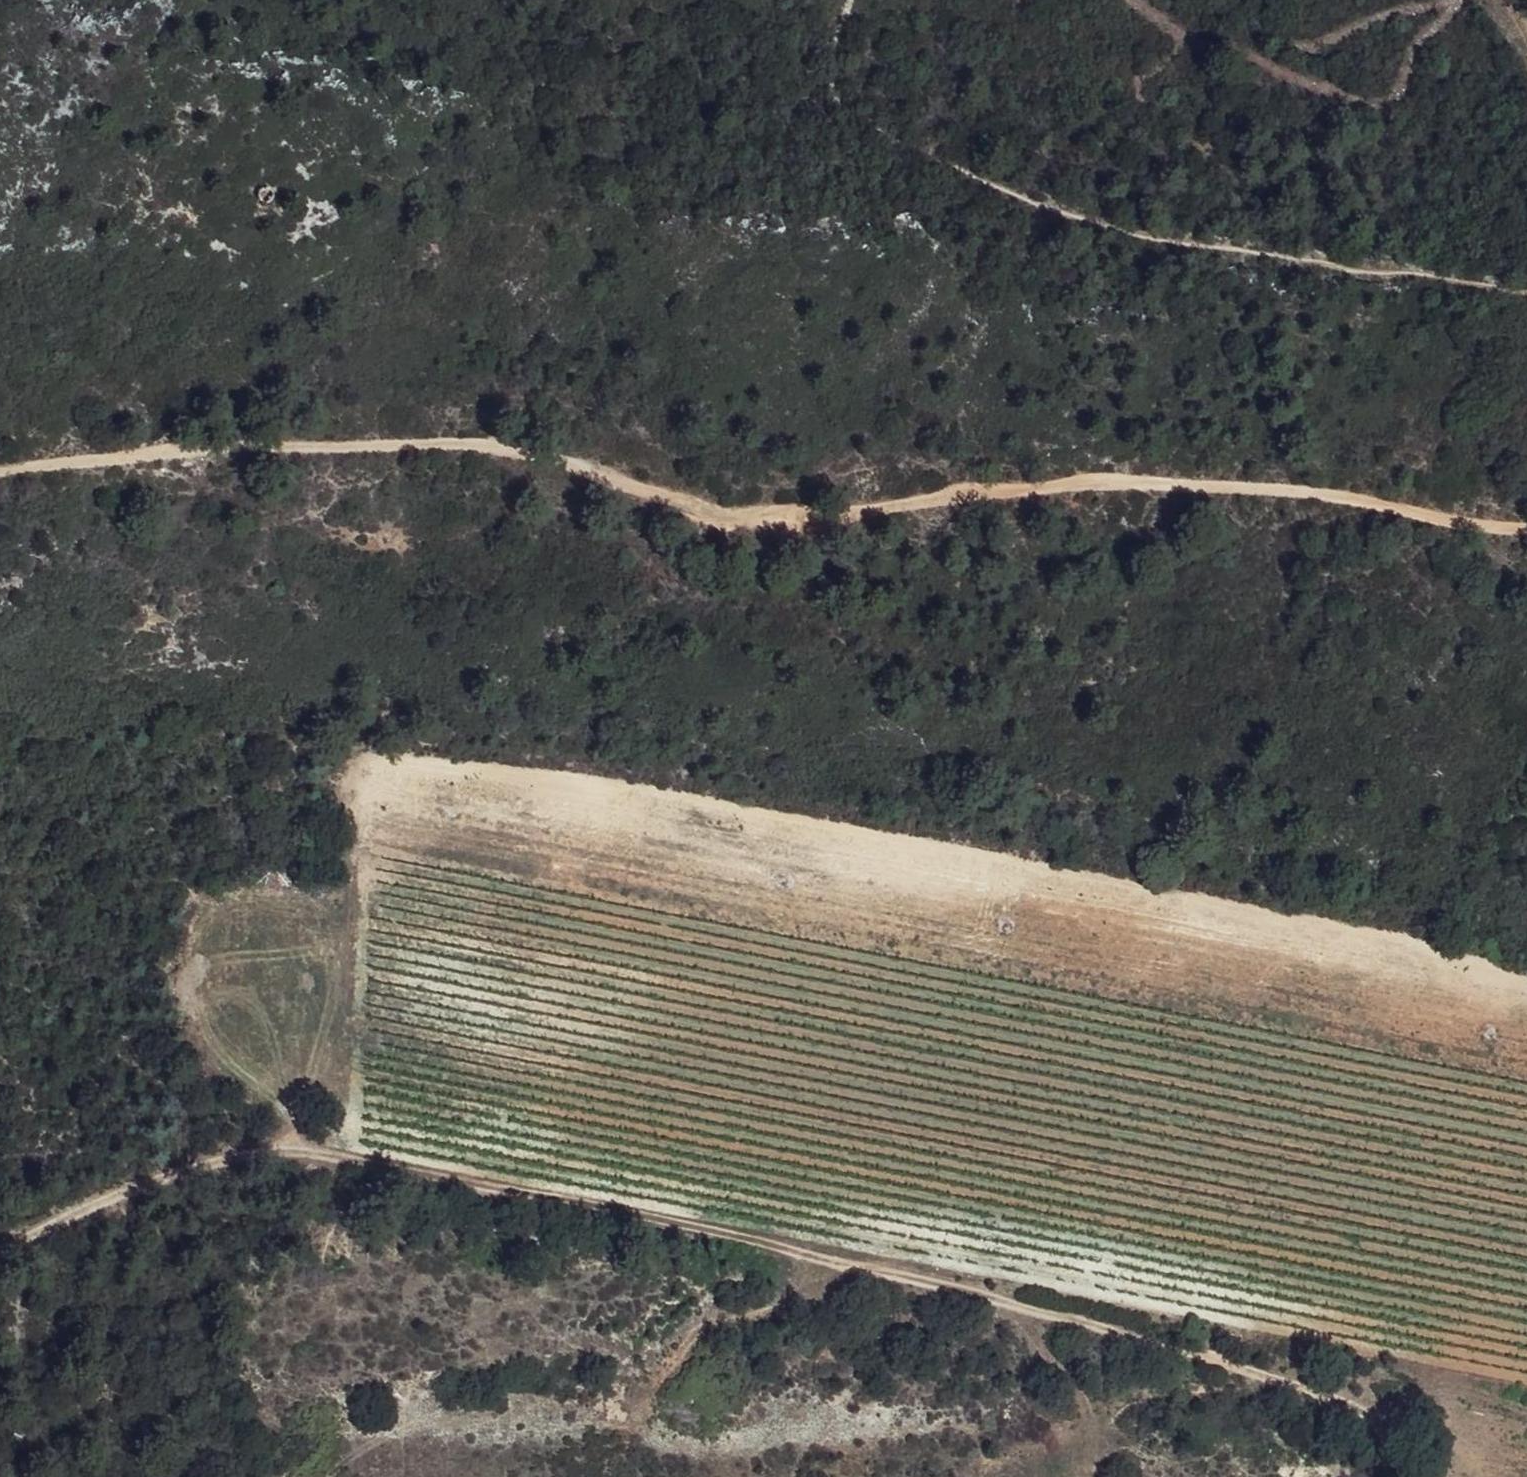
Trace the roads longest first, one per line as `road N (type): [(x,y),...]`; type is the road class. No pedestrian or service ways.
road 1 (track): [(0,472),(295,447),(511,446),(786,517),(1159,481),(1352,492),(1526,526)]
road 2 (track): [(0,1252),(209,1155),(292,1146),(665,1223),(720,1225),(798,1254),(1040,1301),(1358,1409),(1424,1476)]

